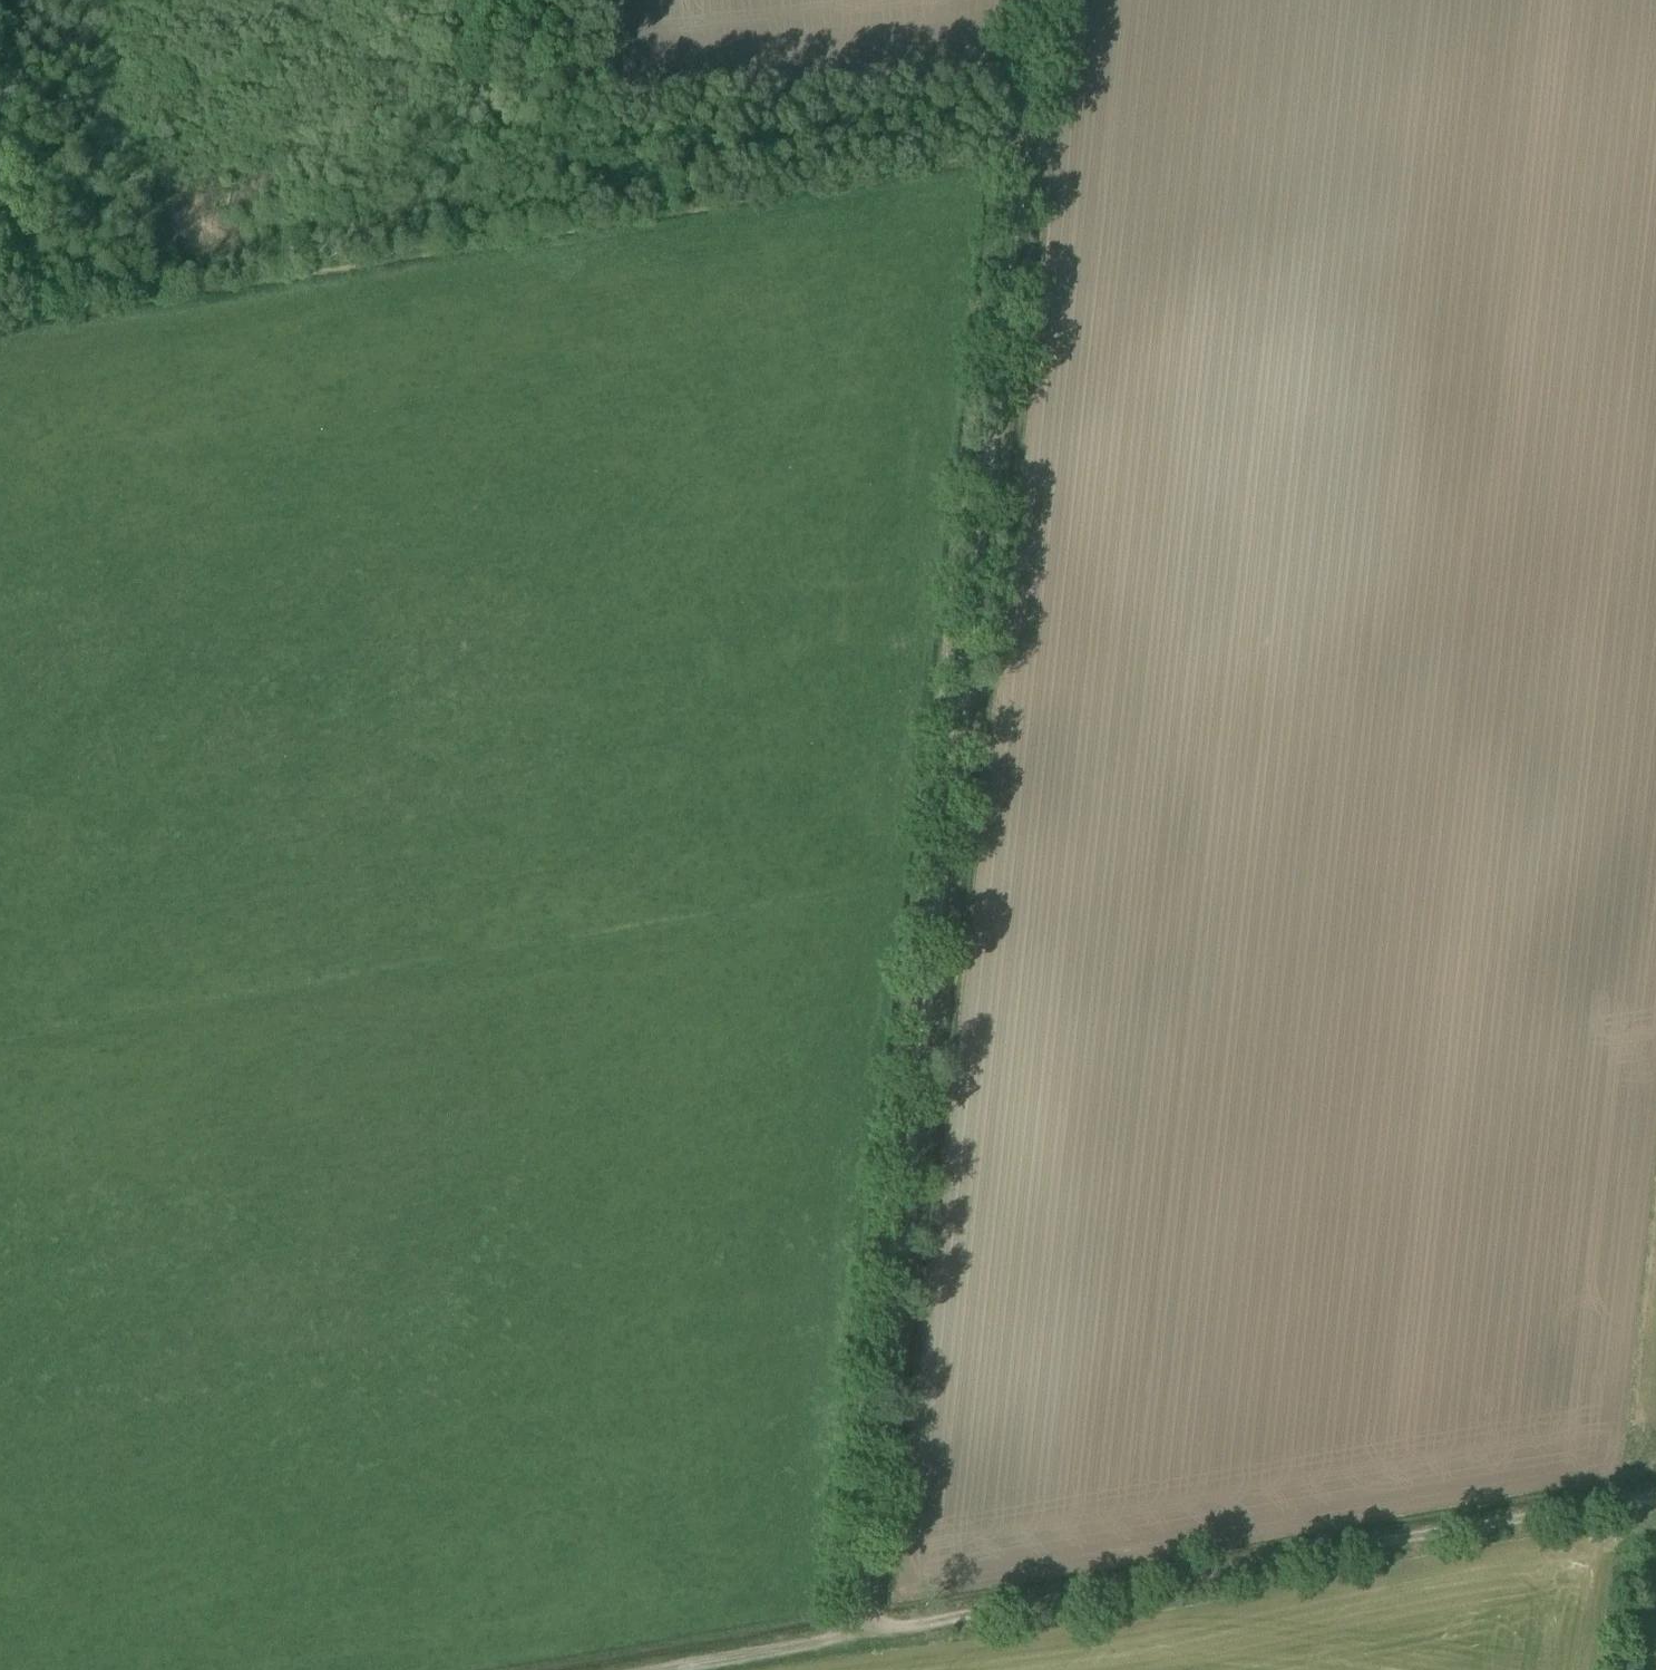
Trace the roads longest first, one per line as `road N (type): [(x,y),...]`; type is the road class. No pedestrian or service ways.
road 1 (track): [(862,1634),(860,1570),(1039,0)]
road 2 (track): [(1655,1500),(862,1634)]
road 3 (track): [(862,1634),(651,1669)]

